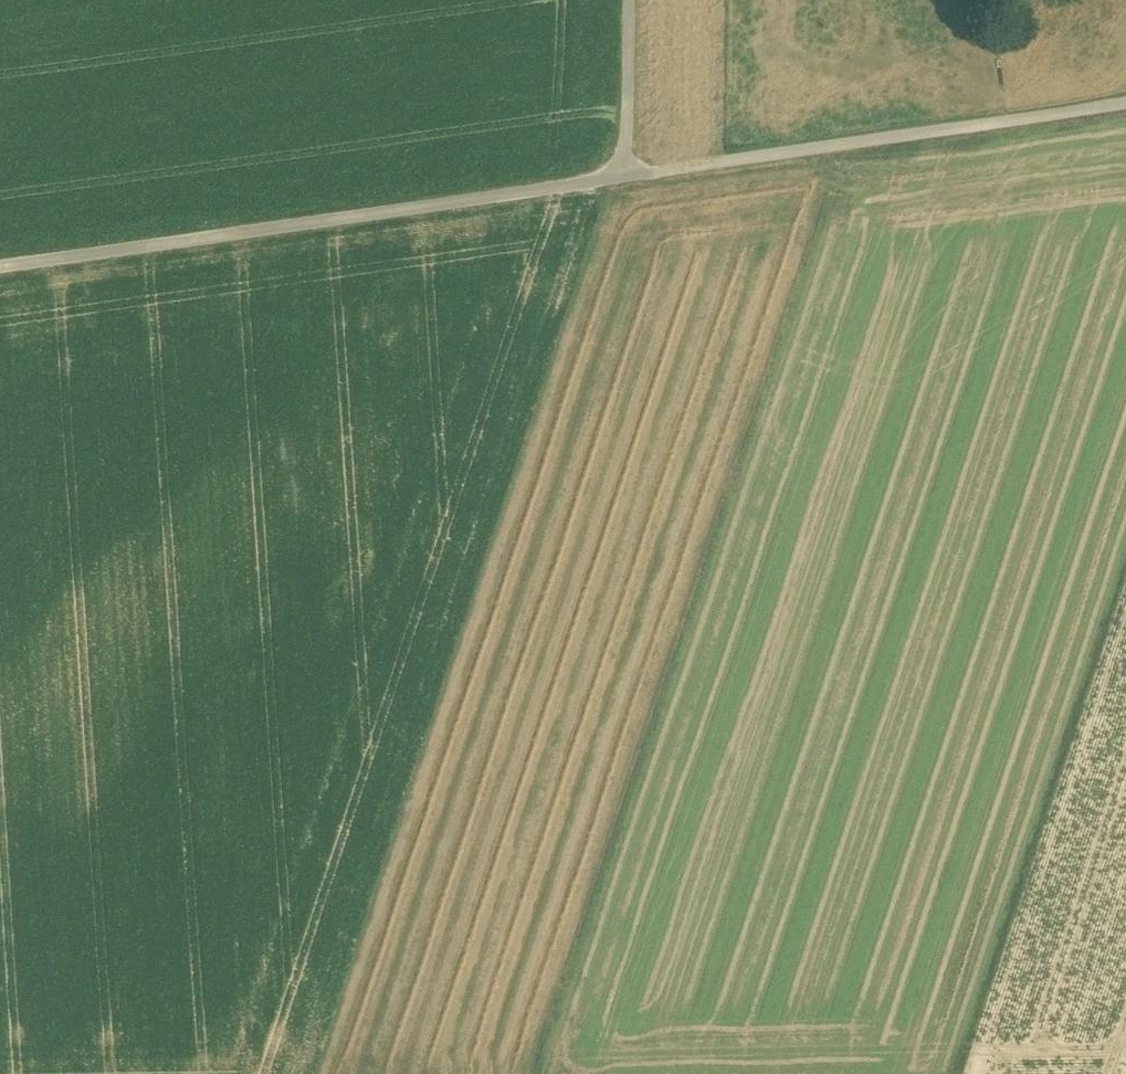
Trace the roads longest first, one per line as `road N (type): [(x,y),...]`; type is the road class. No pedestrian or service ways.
road 1 (track): [(0,270),(1125,104)]
road 2 (track): [(628,0),(625,176)]

